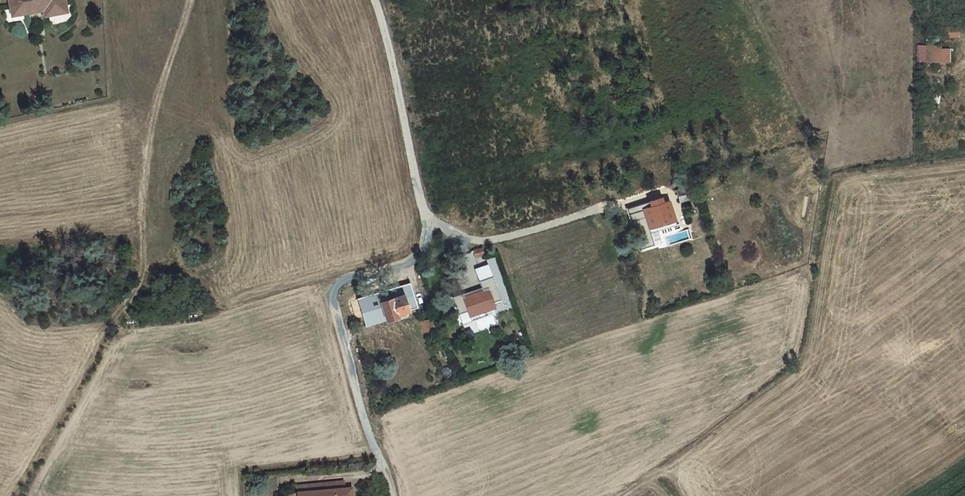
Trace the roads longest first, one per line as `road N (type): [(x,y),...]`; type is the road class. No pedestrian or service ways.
road 1 (unclassified): [(374,0),(427,238),(409,263),(352,277),(335,292),(364,416)]
road 2 (track): [(103,324),(129,302),(137,278),(142,123),(190,0)]

